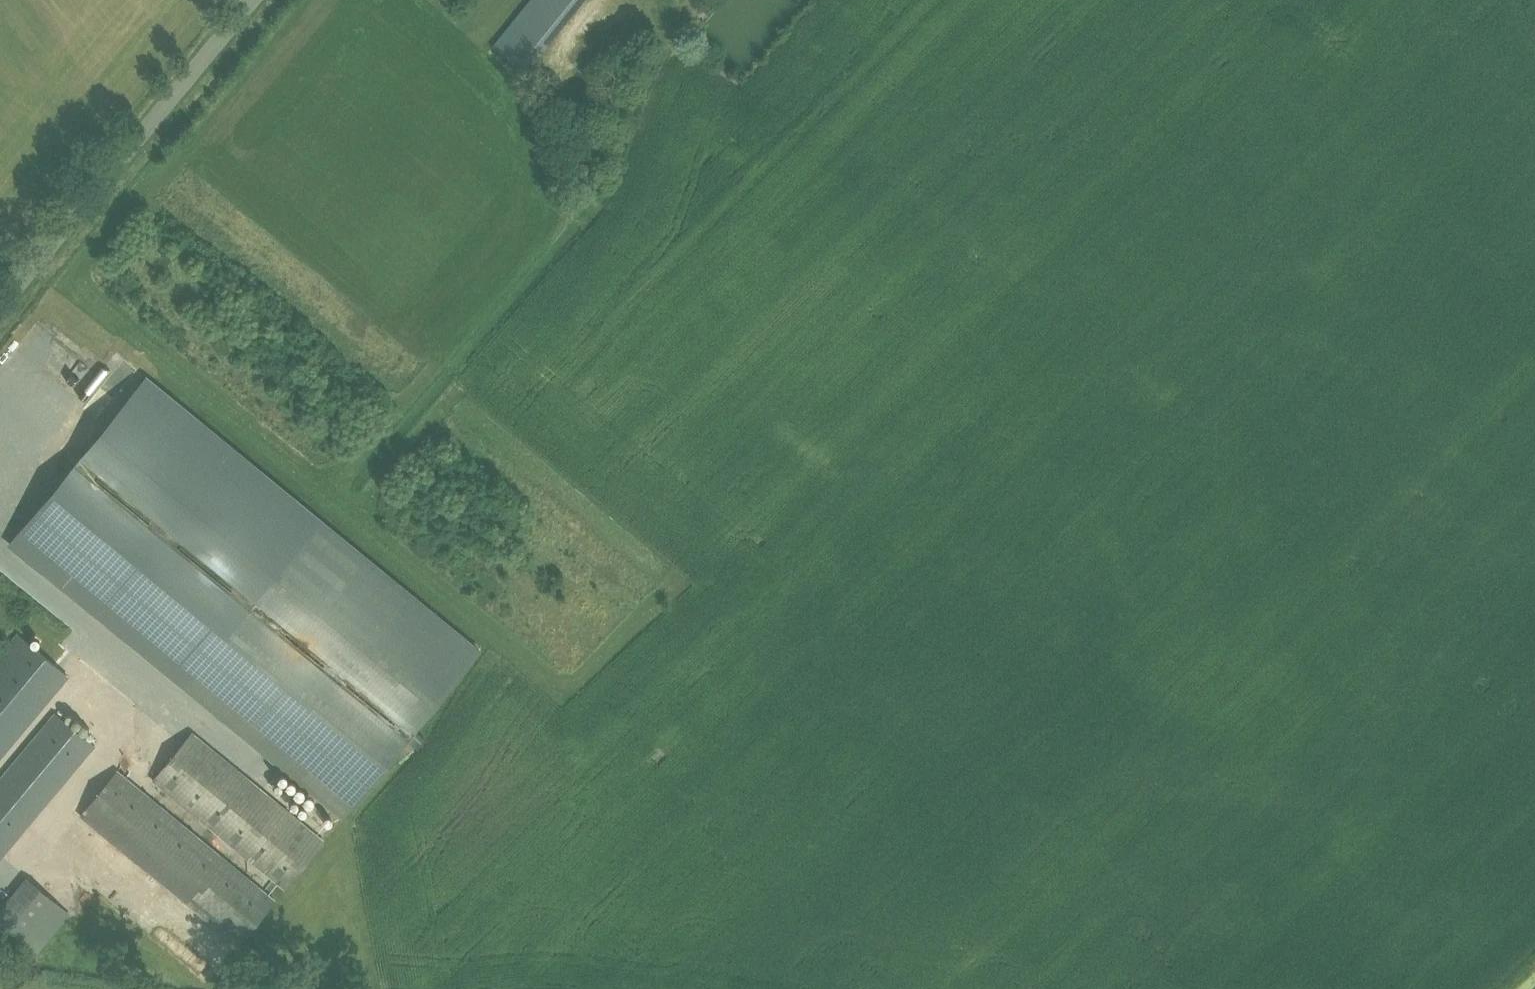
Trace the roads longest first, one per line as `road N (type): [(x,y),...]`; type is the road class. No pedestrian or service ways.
road 1 (unclassified): [(0,303),(246,0)]

